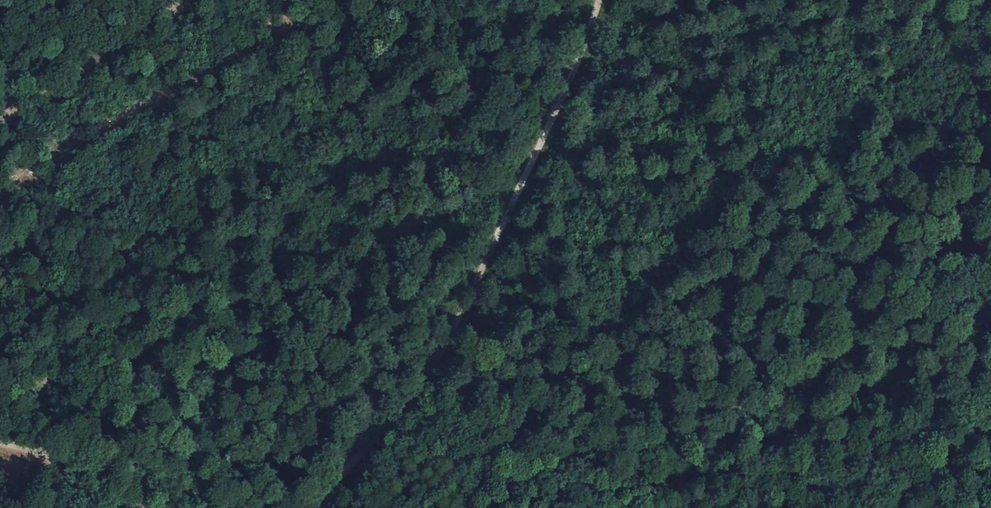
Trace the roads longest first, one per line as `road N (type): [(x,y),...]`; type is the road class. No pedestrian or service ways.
road 1 (track): [(553,446),(680,478),(726,470),(990,336)]
road 2 (track): [(425,352),(528,148),(590,0)]
road 3 (track): [(261,507),(74,453)]
road 4 (track): [(311,507),(425,352)]
road 5 (track): [(425,352),(553,446)]

